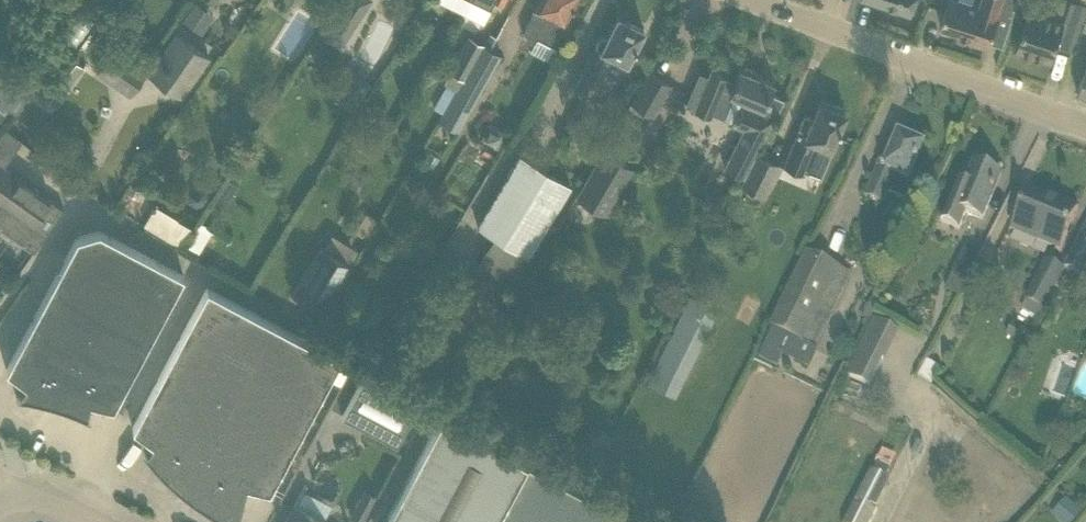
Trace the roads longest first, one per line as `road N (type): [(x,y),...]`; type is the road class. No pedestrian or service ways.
road 1 (residential): [(1085,127),(751,0)]

